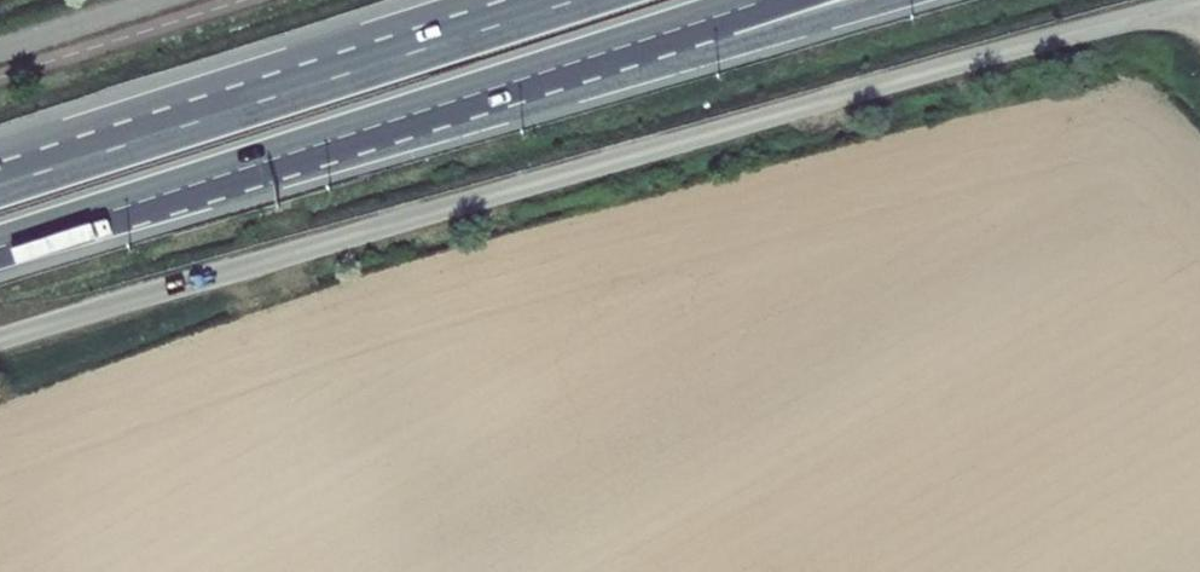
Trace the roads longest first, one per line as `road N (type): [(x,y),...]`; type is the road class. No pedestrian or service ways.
road 1 (trunk): [(0,246),(740,11)]
road 2 (trunk): [(551,0),(0,181)]
road 3 (trunk): [(740,11),(852,10),(888,0)]

